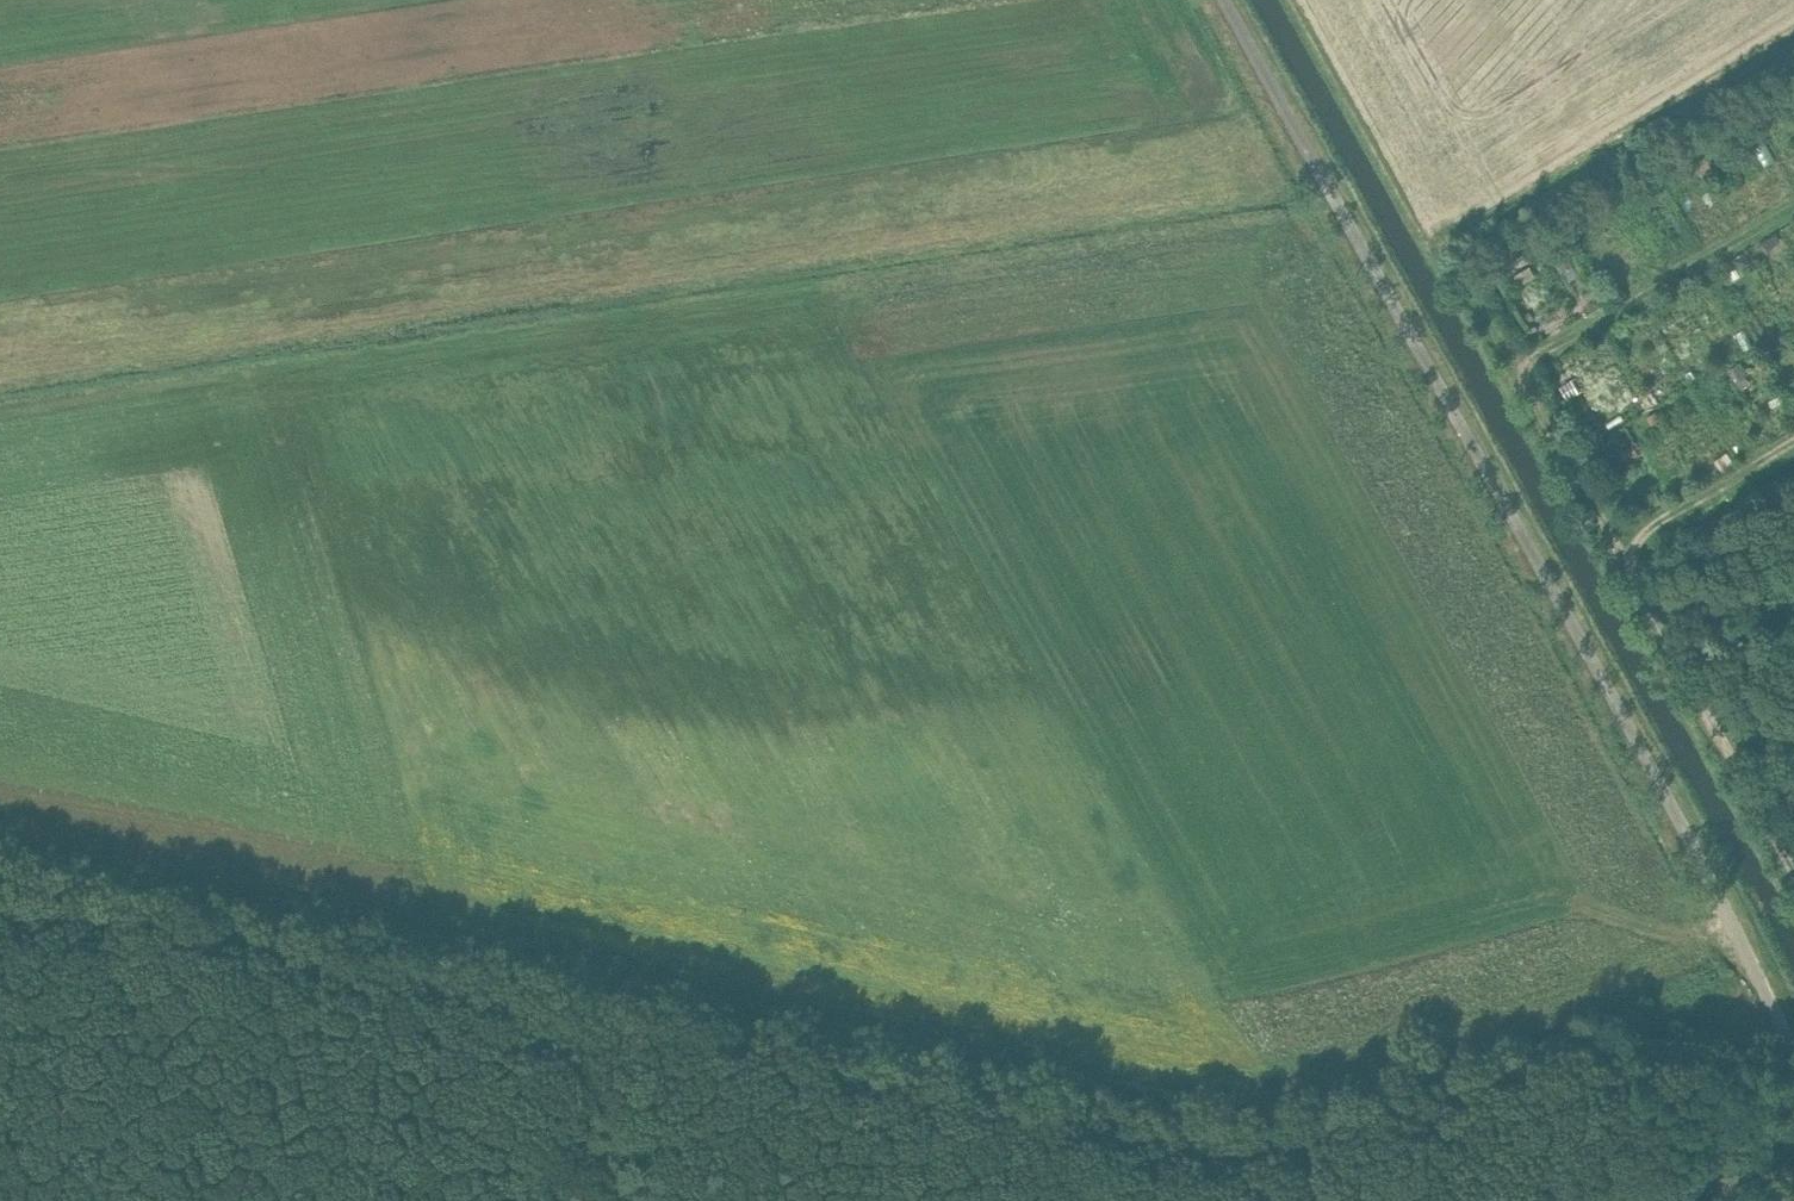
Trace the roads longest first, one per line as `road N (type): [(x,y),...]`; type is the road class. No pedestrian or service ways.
road 1 (unclassified): [(1793,1047),(1223,0)]
road 2 (track): [(1793,857),(1632,577),(1634,545),(1651,527),(1793,444)]

